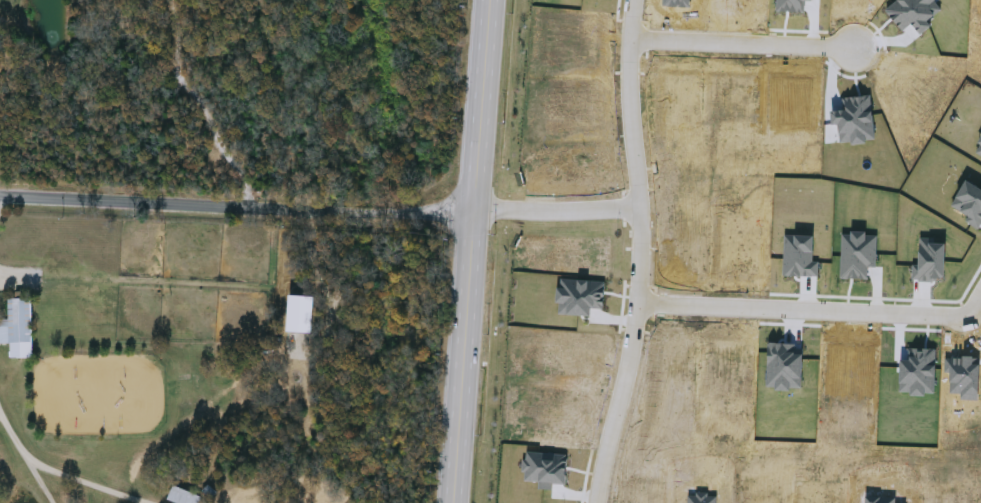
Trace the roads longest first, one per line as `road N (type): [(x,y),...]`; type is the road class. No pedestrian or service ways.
road 1 (tertiary): [(485,0),(475,204),(444,502)]
road 2 (tertiary): [(0,200),(411,215),(475,204)]
road 3 (residential): [(475,204),(639,200),(633,0)]
road 4 (residential): [(640,297),(970,310)]
road 5 (residential): [(639,200),(640,297),(597,502)]
road 6 (residential): [(632,33),(853,41)]

